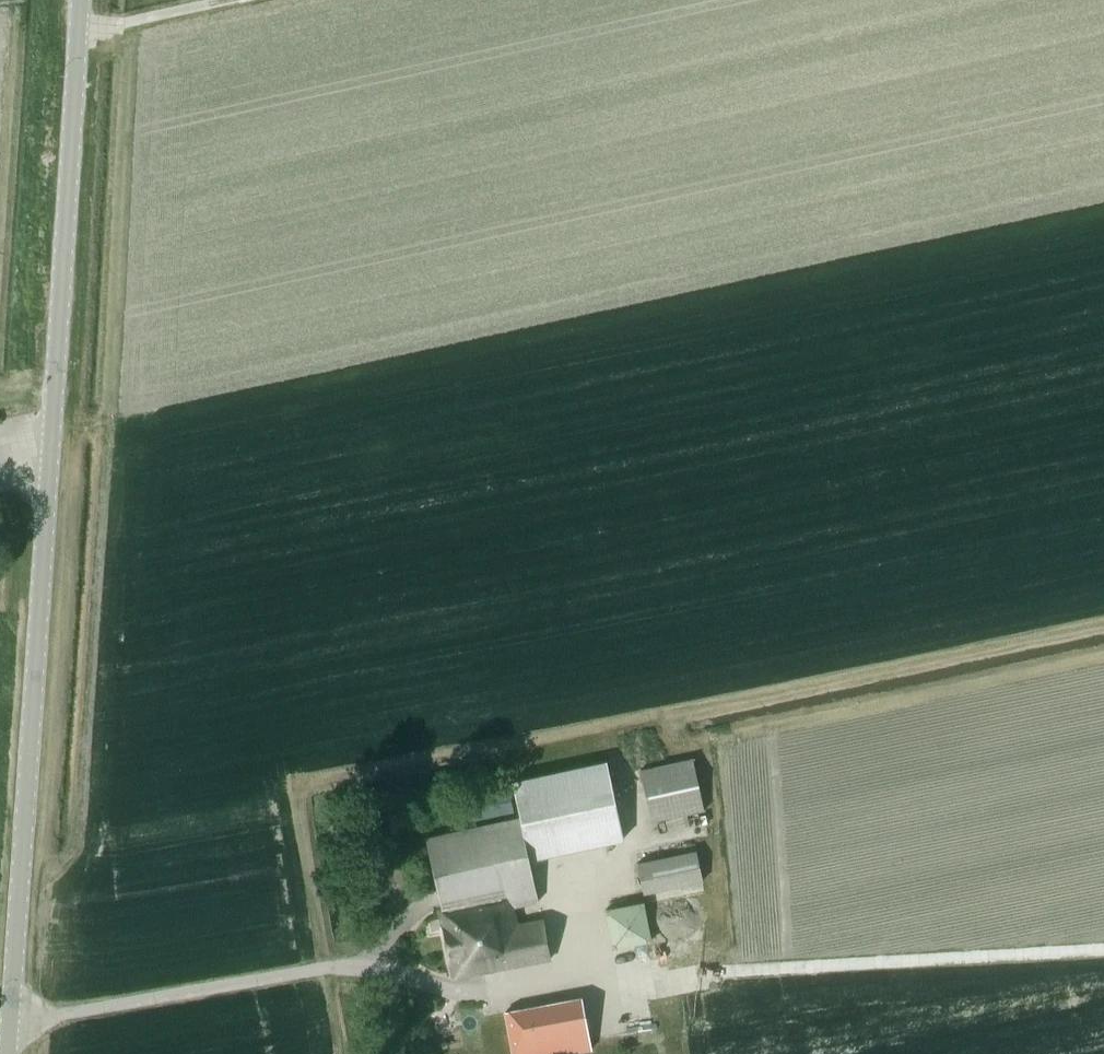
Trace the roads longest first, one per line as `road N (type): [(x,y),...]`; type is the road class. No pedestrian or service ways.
road 1 (unclassified): [(7,1053),(84,0)]
road 2 (track): [(83,28),(212,0)]

